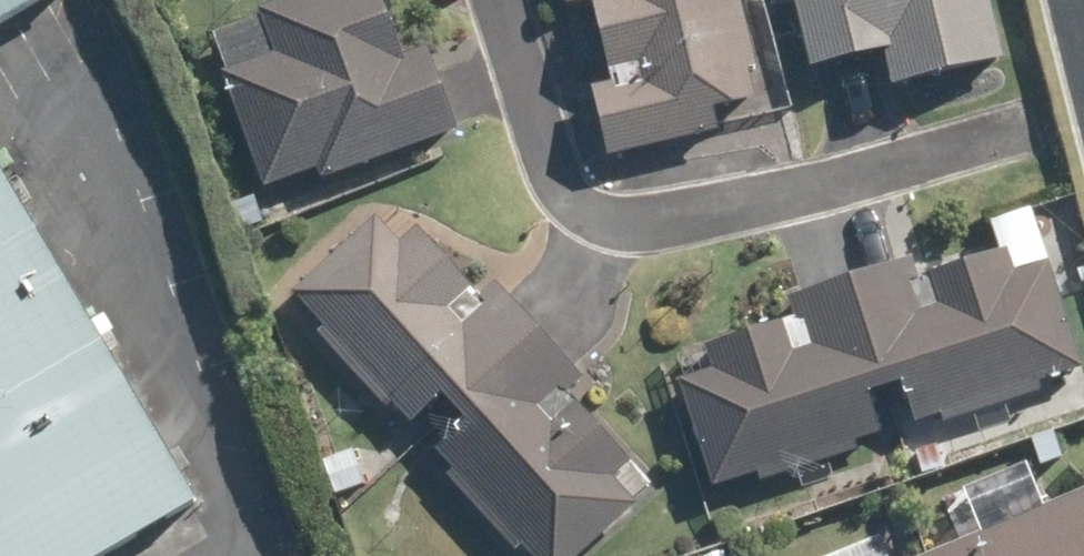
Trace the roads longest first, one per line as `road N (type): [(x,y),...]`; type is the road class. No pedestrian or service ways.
road 1 (residential): [(496,0),(554,174),(574,209),(603,222),(700,211),(1015,126)]

